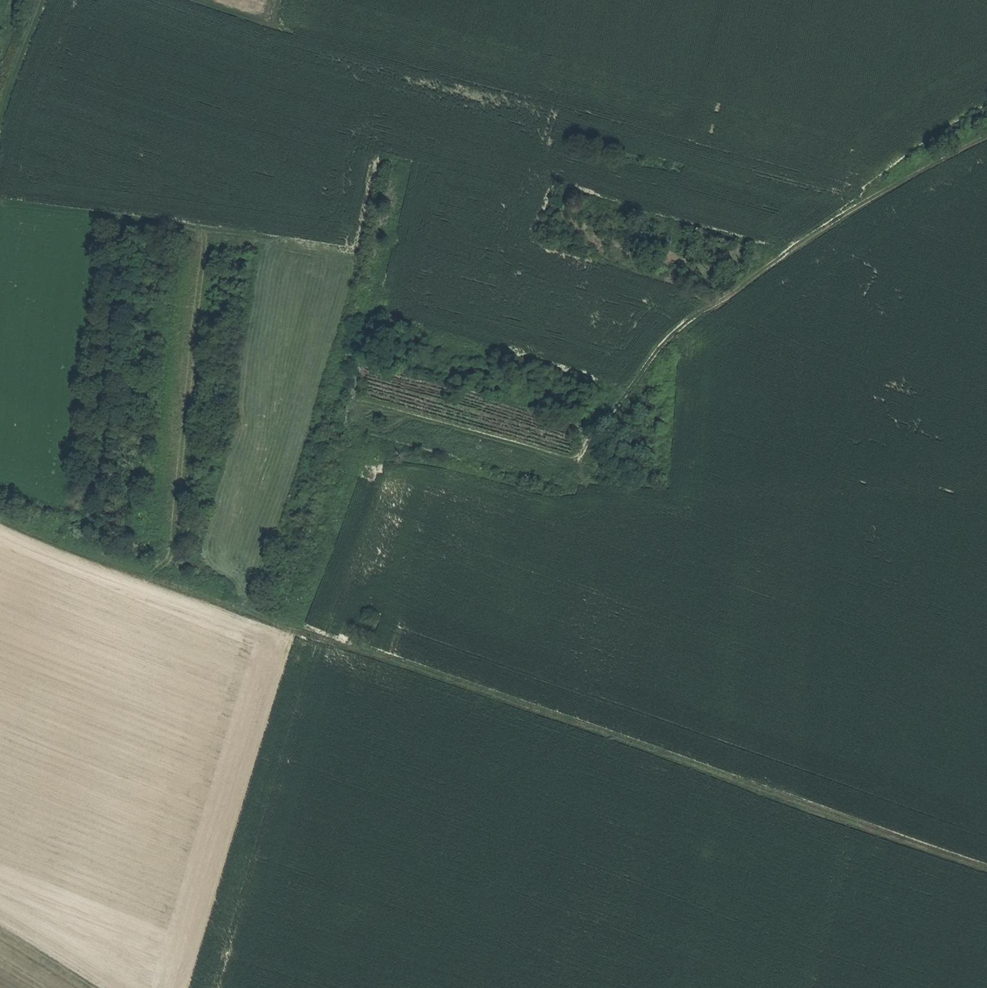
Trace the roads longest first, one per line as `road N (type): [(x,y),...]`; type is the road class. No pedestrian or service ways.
road 1 (track): [(0,516),(283,625),(986,865)]
road 2 (track): [(361,401),(578,459),(654,356),(729,293),(869,201),(986,137)]

